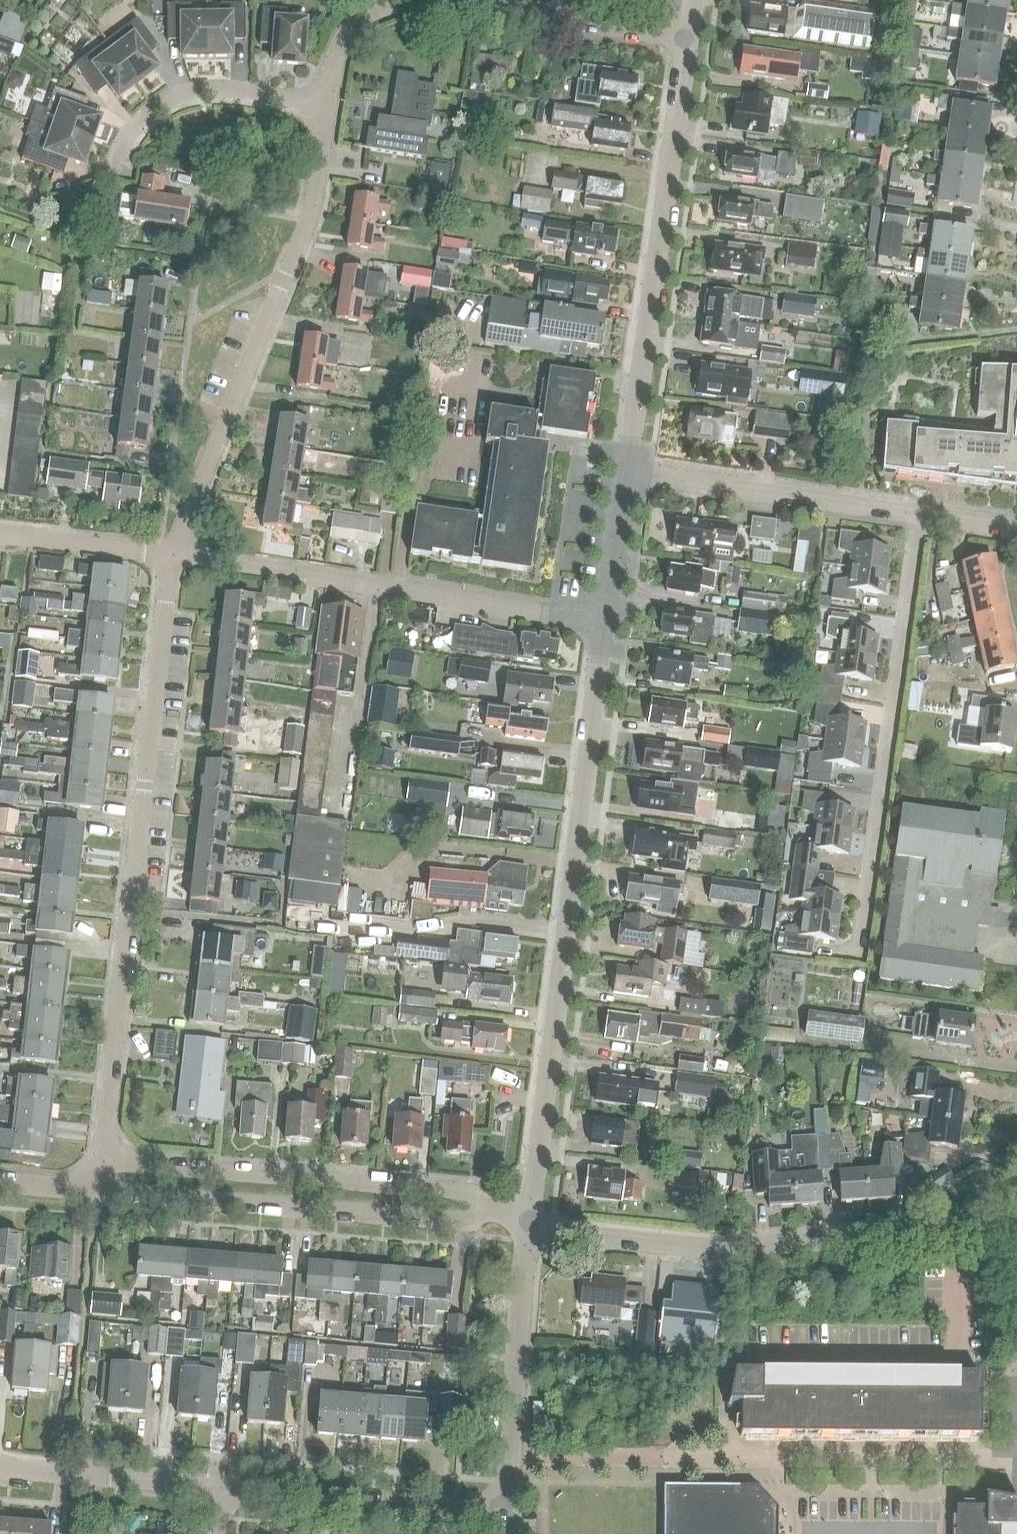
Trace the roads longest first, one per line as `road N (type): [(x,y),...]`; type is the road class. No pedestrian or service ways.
road 1 (residential): [(101,1162),(173,553)]
road 2 (tertiary): [(531,1214),(607,624)]
road 3 (residential): [(511,1458),(1016,1458)]
road 4 (residential): [(529,1230),(708,1248),(1016,1227)]
road 5 (residential): [(173,553),(312,210),(328,103)]
road 6 (residential): [(607,624),(173,553)]
road 7 (residential): [(859,952),(918,517)]
road 8 (tertiary): [(628,470),(688,38)]
road 9 (residential): [(328,103),(353,28),(369,13),(404,2),(688,38)]
road 10 (residential): [(491,1210),(469,1191),(101,1162)]
road 11 (residential): [(98,1192),(469,1223),(491,1210)]
road 12 (residential): [(918,517),(628,470)]
road 13 (residential): [(509,1511),(222,1488)]
road 14 (residential): [(328,103),(193,90),(140,121),(111,169)]
road 15 (tertiary): [(511,1458),(529,1230)]
road 16 (residential): [(222,1488),(0,1468)]
road 17 (residential): [(173,553),(0,534)]
road 18 (tertiary): [(607,624),(628,470)]

